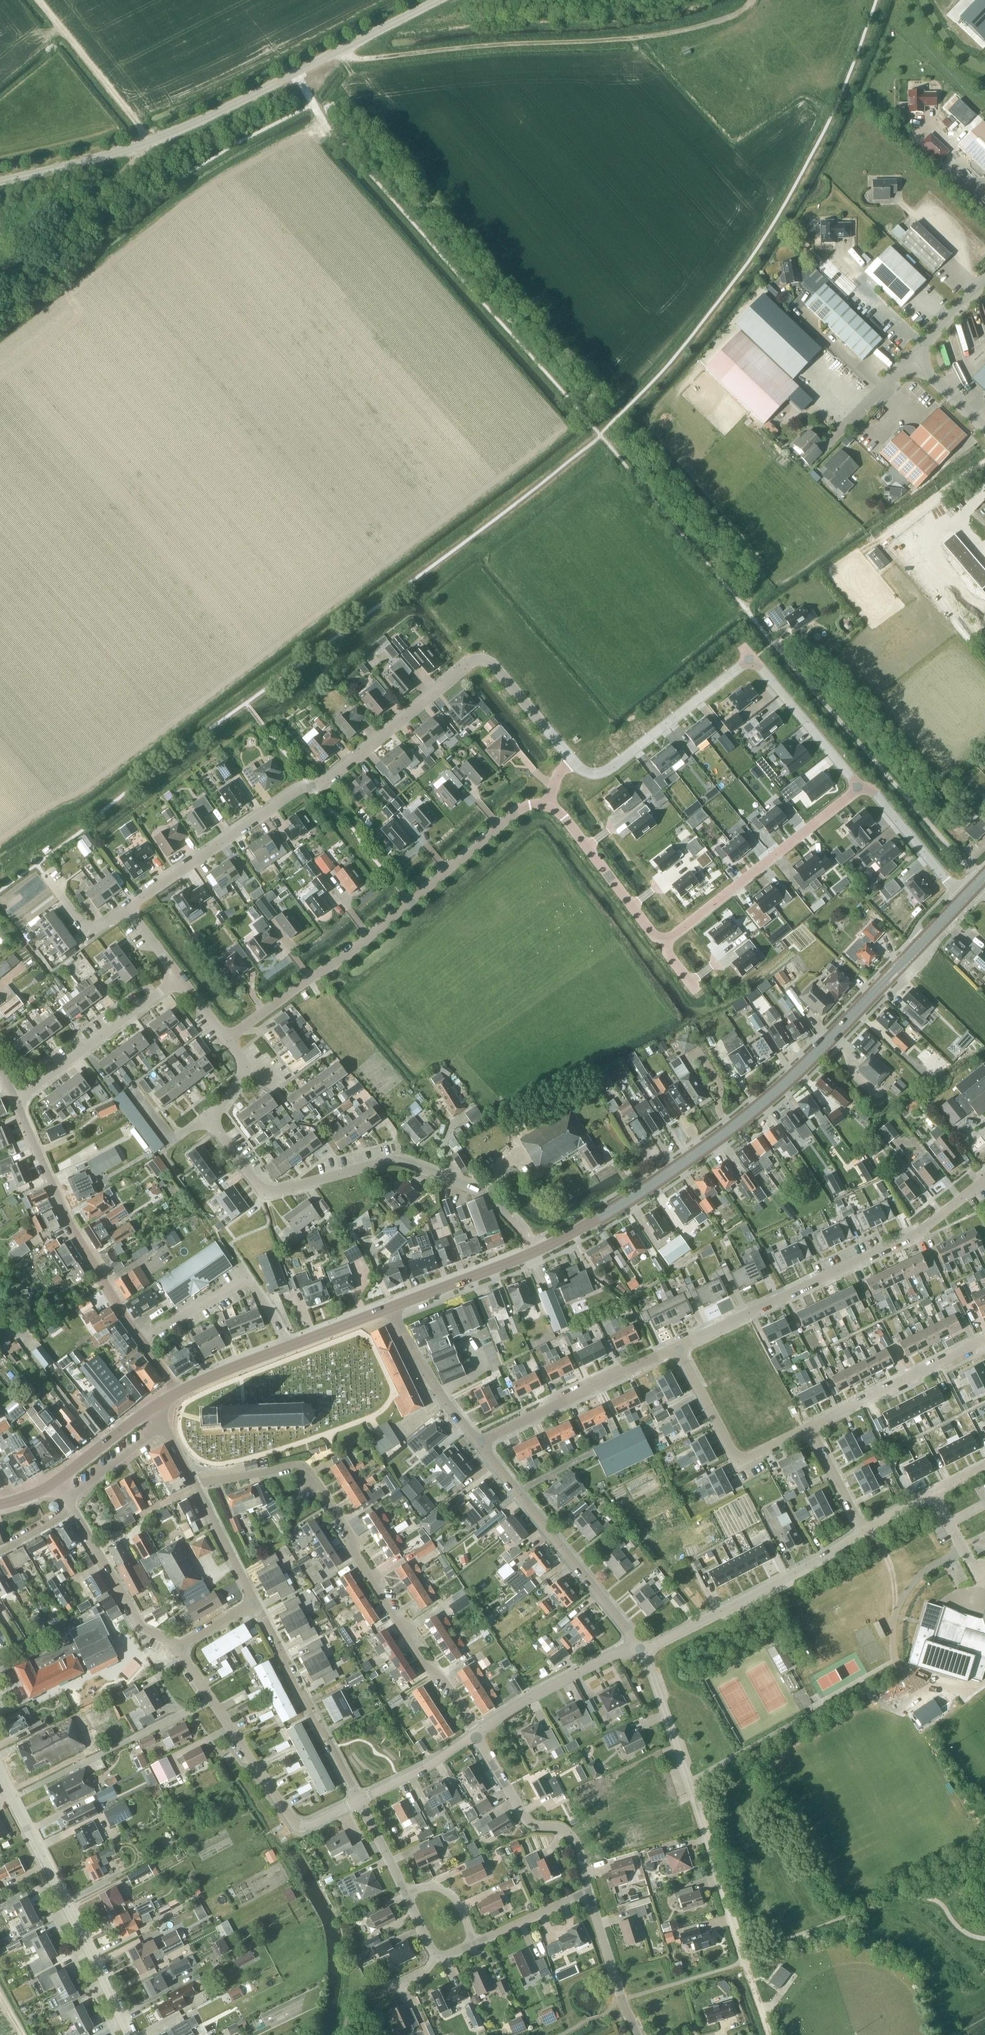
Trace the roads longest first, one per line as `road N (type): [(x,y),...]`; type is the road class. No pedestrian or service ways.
road 1 (primary): [(533,1252),(651,1187),(732,1128),(813,1057),(964,899)]
road 2 (residential): [(134,912),(144,896),(292,794),(330,780),(484,660)]
road 3 (residential): [(196,1486),(305,1467),(425,1665),(438,1669),(479,1732)]
road 4 (track): [(342,49),(356,61),(635,37),(736,15),(750,0)]
road 5 (residential): [(548,806),(518,810),(345,956),(227,1040)]
road 6 (residential): [(533,1252),(489,1197),(405,1162),(384,1160),(266,1191),(214,1122)]
road 7 (residential): [(863,787),(751,661),(605,772),(584,772),(574,761)]
road 8 (track): [(745,606),(981,881)]
road 9 (residential): [(679,1347),(917,1235),(984,1180)]
road 10 (unclassified): [(139,145),(437,0)]
road 11 (residential): [(743,1954),(644,1648)]
road 12 (residential): [(359,1800),(306,1825),(291,1821),(183,1646)]
road 13 (unclassified): [(143,1343),(72,1225),(14,1097)]
road 14 (unclassified): [(130,2034),(12,1795)]
road 15 (residential): [(634,1650),(629,1631),(480,1442)]
road 16 (unclassified): [(644,1648),(810,1567),(866,1529)]
road 17 (residential): [(667,941),(863,787)]
road 18 (residential): [(255,1602),(359,1800)]
road 19 (residential): [(480,1442),(679,1347)]
road 20 (residential): [(590,1895),(577,1844),(562,1829),(528,1822),(475,1735)]
road 21 (unclassified): [(287,1347),(243,1275),(143,1343)]
road 22 (residential): [(679,1347),(738,1458),(811,1428)]
road 23 (residential): [(14,1097),(179,978)]
road 24 (residential): [(811,1428),(984,1341)]
road 25 (unclassified): [(0,272),(132,165),(139,145)]
road 26 (residential): [(183,1646),(139,1626),(73,1511)]
road 27 (residential): [(667,941),(548,806)]
road 28 (unclassified): [(479,1732),(553,1686),(634,1650)]
road 29 (residential): [(480,1442),(425,1377),(390,1307)]
road 30 (primary): [(390,1307),(533,1252)]
road 31 (residential): [(863,787),(964,899)]
road 32 (residential): [(637,2034),(590,1895)]
road 33 (unclassified): [(0,181),(139,145)]
road 34 (residential): [(574,761),(484,660)]
road 35 (unclassified): [(866,1529),(984,1467)]
road 36 (unclassified): [(359,1800),(475,1735)]
road 37 (residential): [(255,1602),(196,1486)]
road 38 (residential): [(476,1942),(590,1895)]
road 39 (residential): [(66,1500),(160,1424)]

